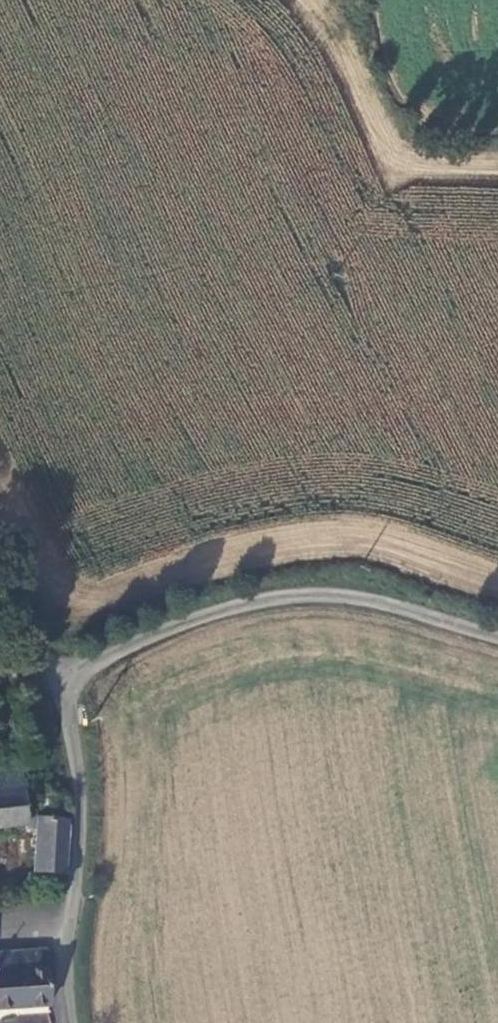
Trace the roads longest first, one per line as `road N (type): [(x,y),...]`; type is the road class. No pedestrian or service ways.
road 1 (residential): [(497,632),(383,600),(310,593),(228,608),(138,639),(68,683),(83,799),(65,963),(70,1022)]

